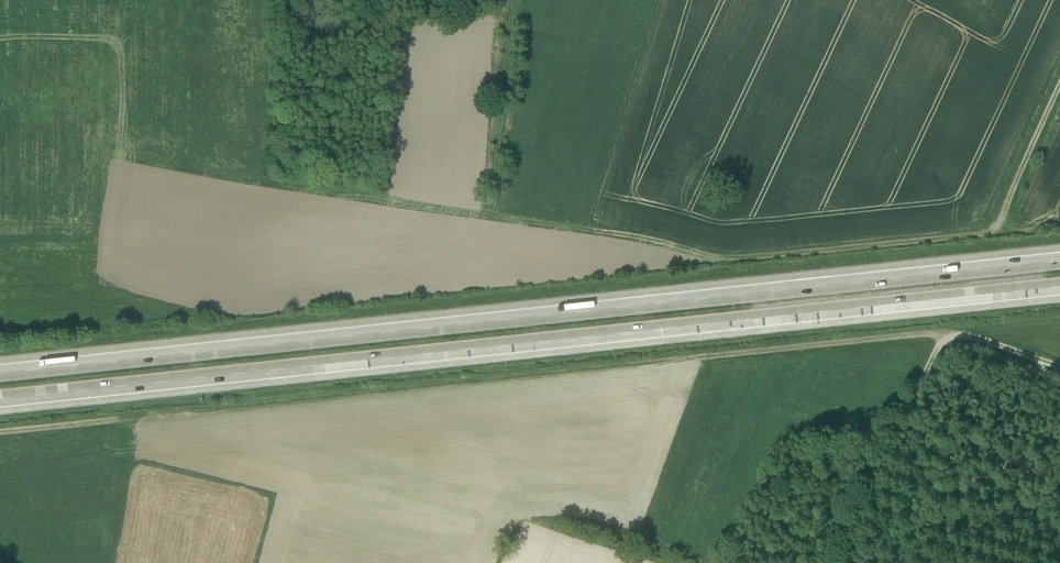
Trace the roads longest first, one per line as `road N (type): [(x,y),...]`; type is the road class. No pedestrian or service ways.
road 1 (motorway): [(0,400),(1059,288)]
road 2 (motorway): [(1059,262),(0,374)]
road 3 (track): [(945,336),(0,432)]
road 4 (track): [(1059,94),(996,231),(977,238),(728,263),(254,183)]

